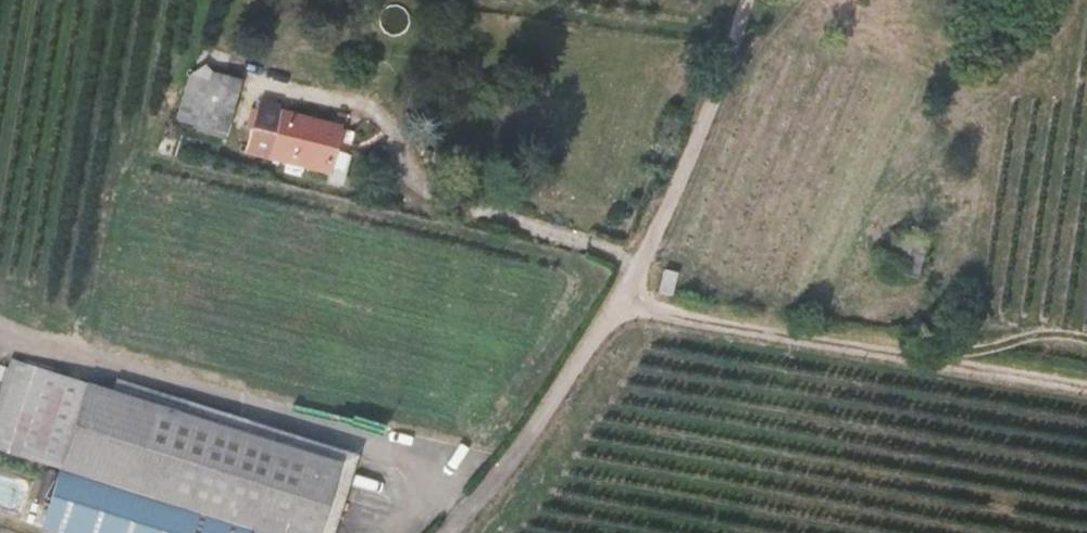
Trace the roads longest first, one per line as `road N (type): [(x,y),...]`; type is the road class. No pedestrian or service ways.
road 1 (track): [(620,307),(1086,383)]
road 2 (track): [(620,307),(673,199),(743,0)]
road 3 (track): [(445,532),(620,307)]

